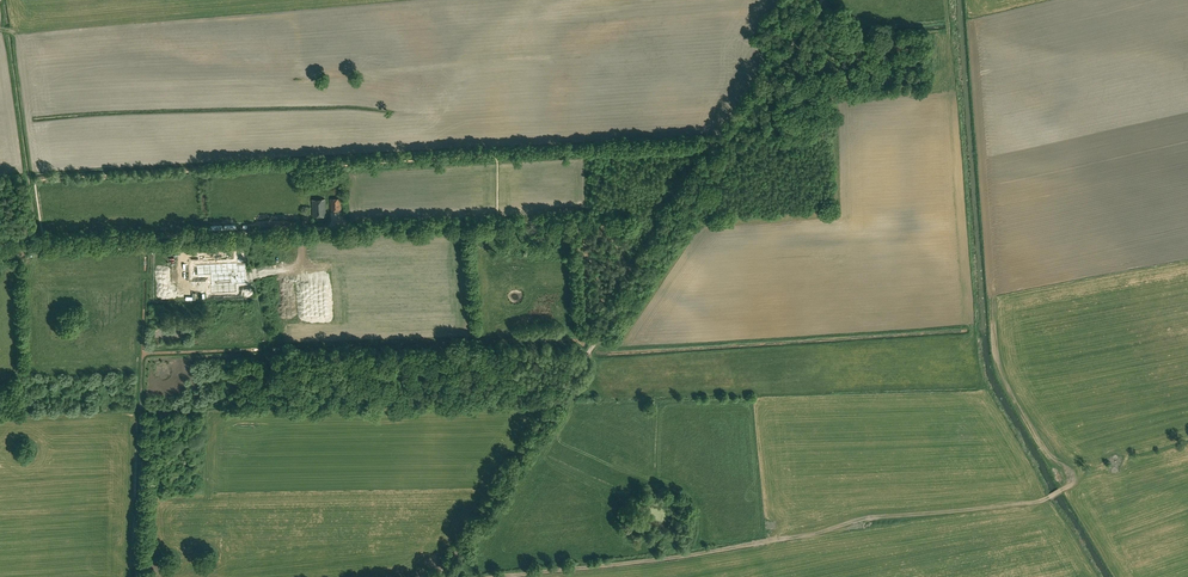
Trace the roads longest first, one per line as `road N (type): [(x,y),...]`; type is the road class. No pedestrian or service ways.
road 1 (track): [(507,576),(762,545),(786,525),(1025,505),(1061,490)]
road 2 (track): [(590,351),(445,571)]

